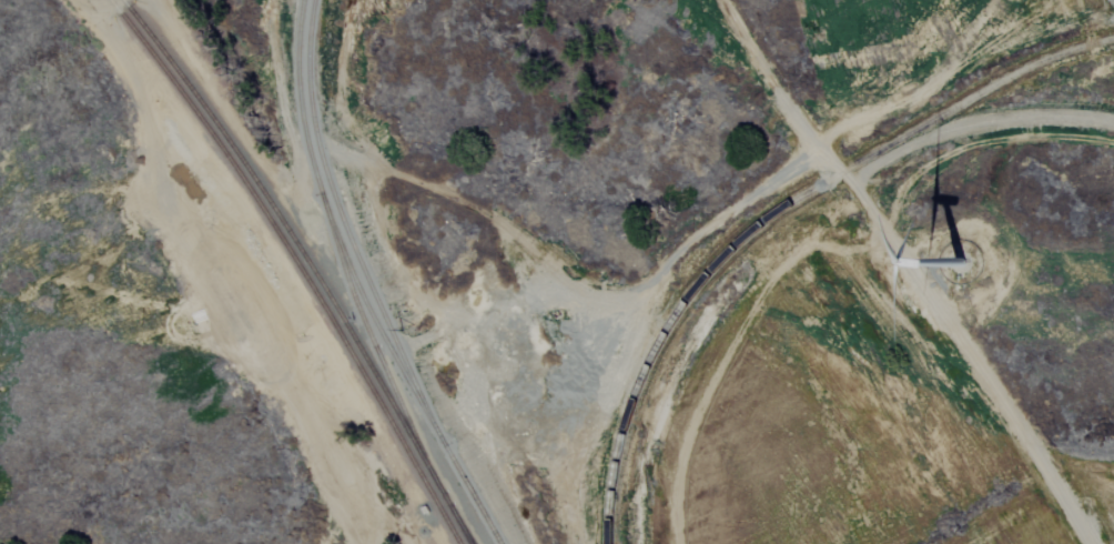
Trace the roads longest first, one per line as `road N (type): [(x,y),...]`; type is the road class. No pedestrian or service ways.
road 1 (track): [(1089,543),(1034,449),(843,172),(803,135),(724,0)]
road 2 (track): [(388,320),(411,305),(463,318),(636,298),(701,230),(826,150)]
road 3 (track): [(370,543),(377,511),(312,390),(315,356),(328,351)]

